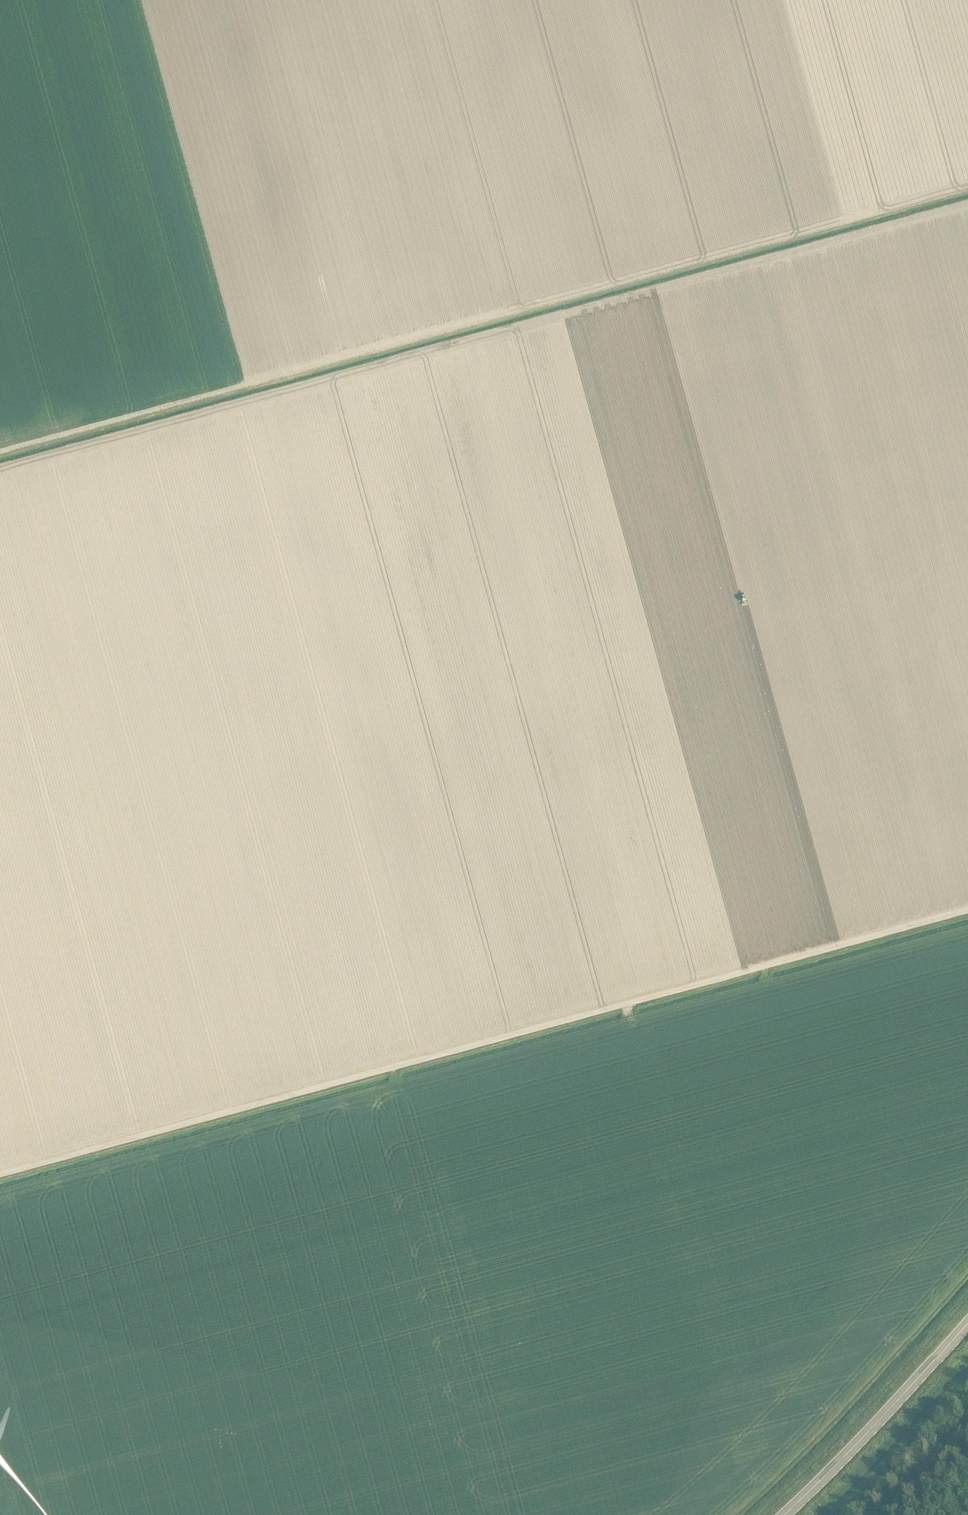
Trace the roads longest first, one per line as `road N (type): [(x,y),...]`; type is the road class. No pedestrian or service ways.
road 1 (secondary): [(780,1514),(967,1319)]

